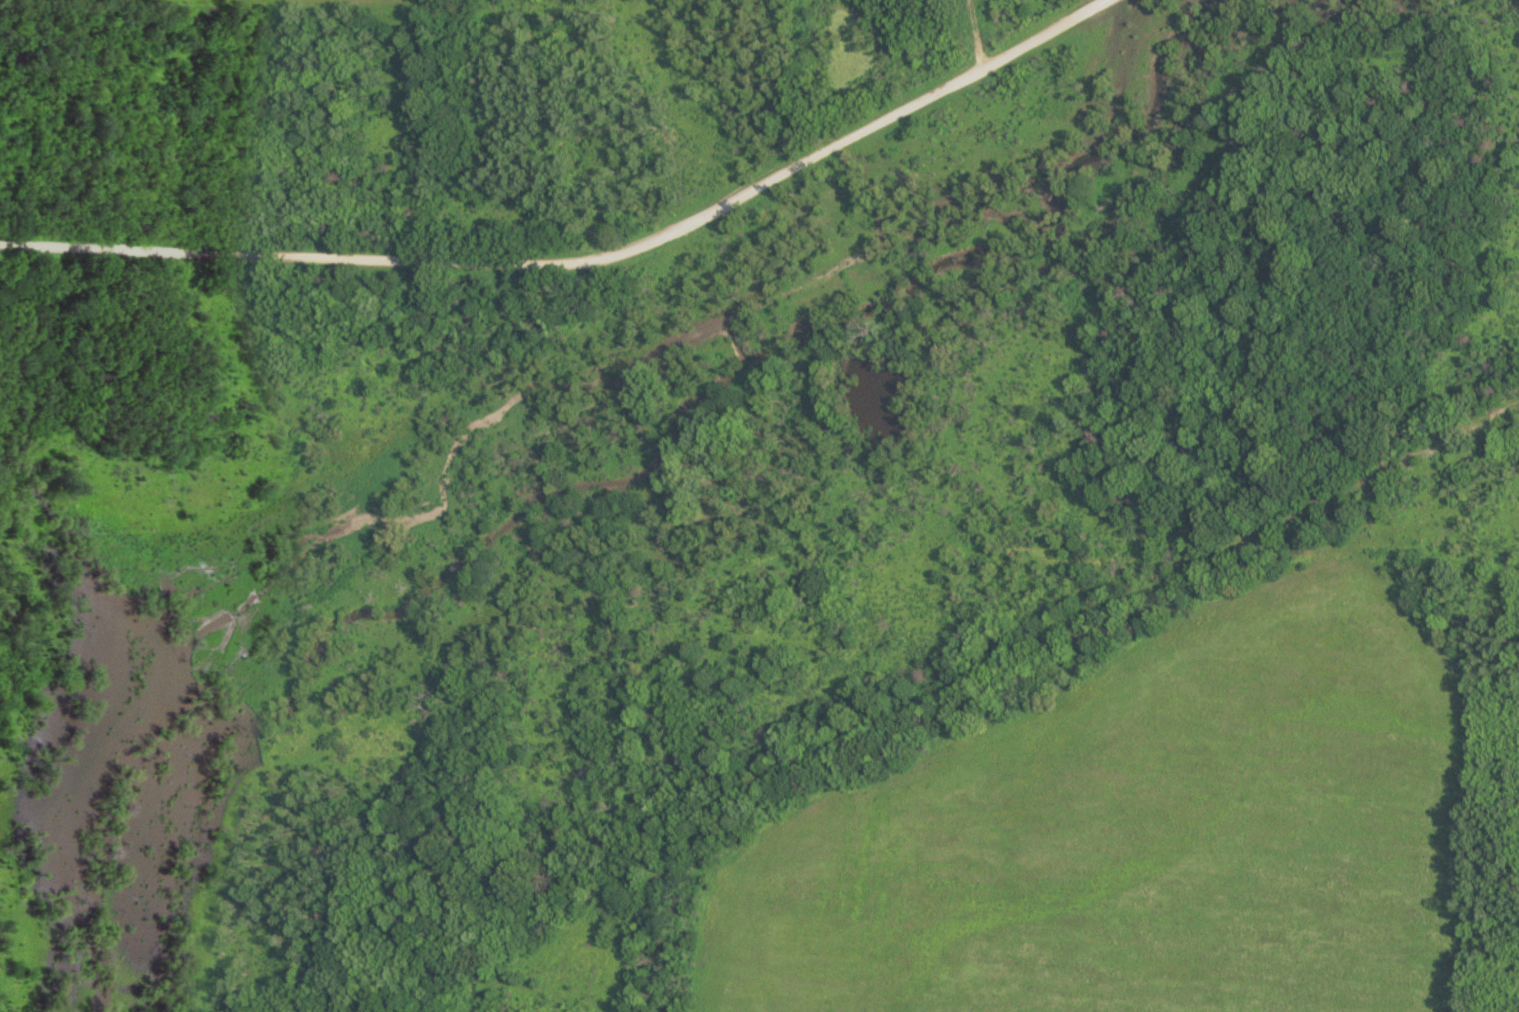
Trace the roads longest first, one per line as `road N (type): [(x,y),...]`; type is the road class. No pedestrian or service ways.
road 1 (residential): [(1065,0),(624,229),(543,246),(0,231)]

